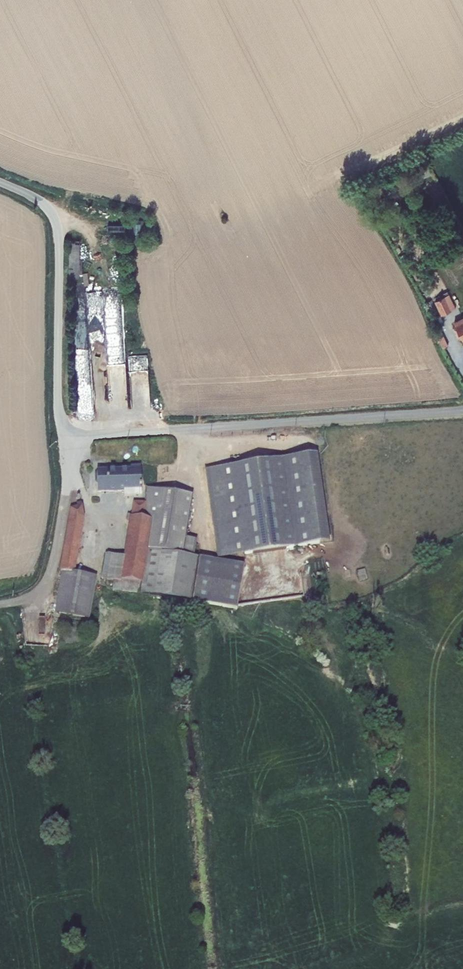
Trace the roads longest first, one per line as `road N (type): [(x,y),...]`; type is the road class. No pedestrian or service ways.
road 1 (unclassified): [(462,411),(94,437),(63,427)]
road 2 (unclassified): [(63,427),(55,218),(43,198),(0,181)]
road 3 (unclassified): [(0,604),(27,601),(51,582),(67,476),(63,427)]

